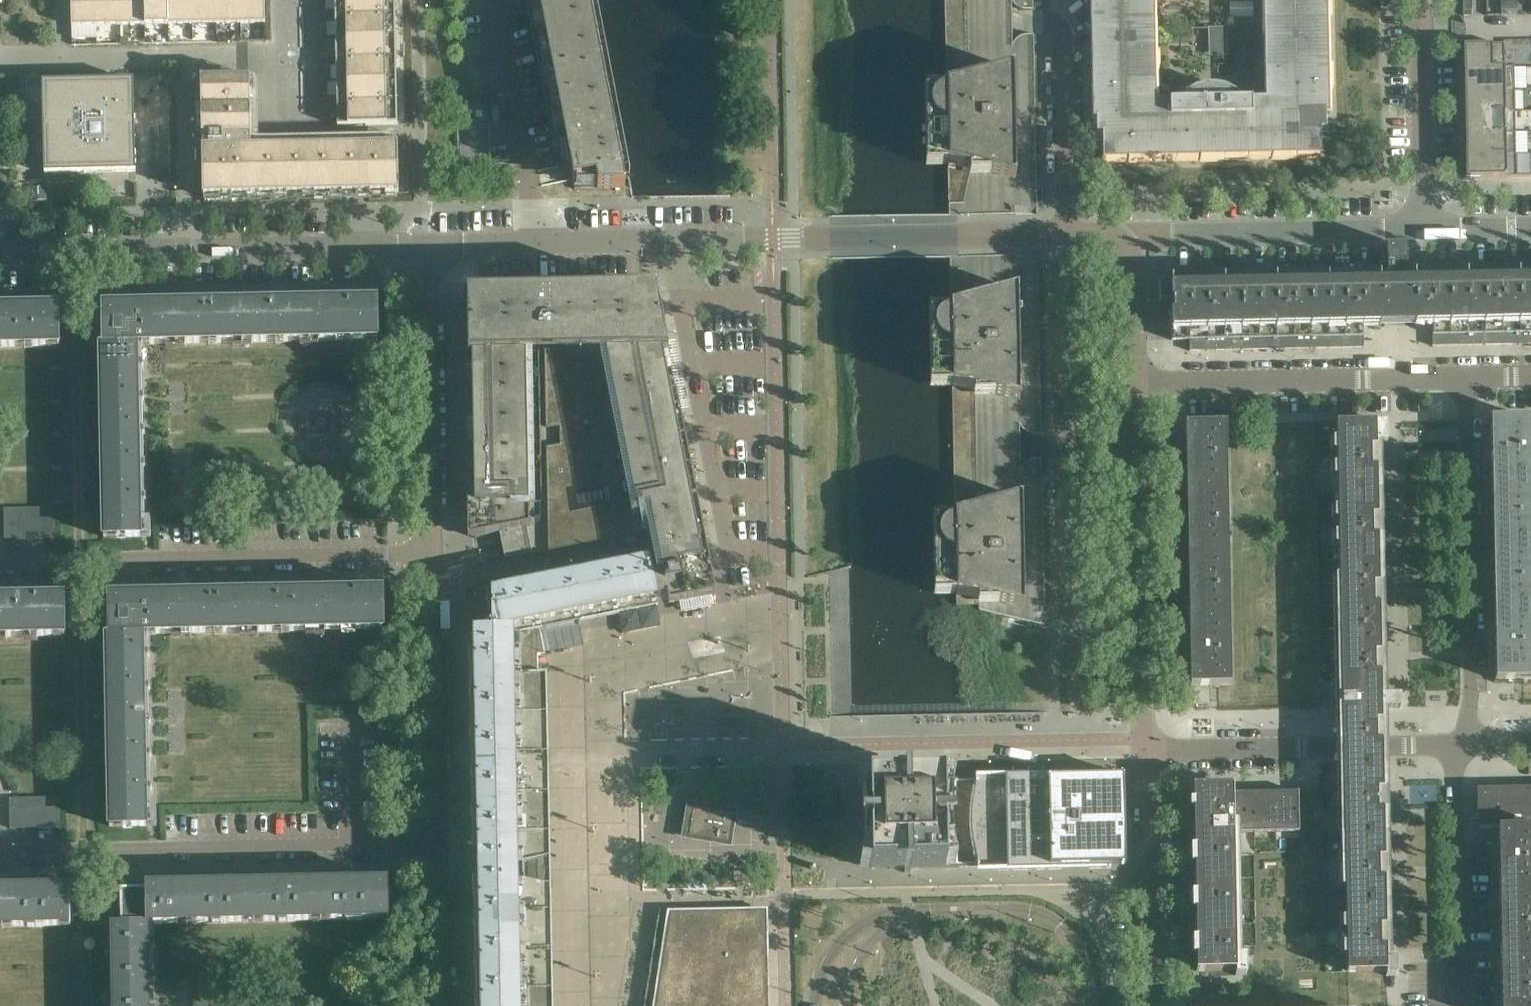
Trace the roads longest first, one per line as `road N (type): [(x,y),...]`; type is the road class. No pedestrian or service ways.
road 1 (residential): [(529,242),(1067,237)]
road 2 (residential): [(438,843),(0,851)]
road 3 (residential): [(0,567),(433,568)]
road 4 (residential): [(0,255),(425,244)]
road 5 (residential): [(1477,743),(1467,377)]
road 6 (residential): [(1145,741),(1137,383)]
road 7 (residential): [(1467,377),(1137,383)]
road 8 (residential): [(433,568),(425,244)]
road 9 (residential): [(1145,741),(1176,748),(1455,743)]
road 10 (residential): [(1133,239),(1425,235)]
road 11 (residential): [(438,843),(433,568)]
road 12 (residential): [(1441,1005),(1461,948),(1455,743)]
road 13 (residential): [(1153,1005),(1145,741)]
road 14 (residential): [(529,242),(526,178),(494,0)]
road 15 (residential): [(1425,235),(1419,0)]
road 16 (residential): [(1067,237),(1062,38)]
road 17 (residential): [(441,1005),(438,843)]
road 18 (residential): [(1137,383),(1133,239)]

